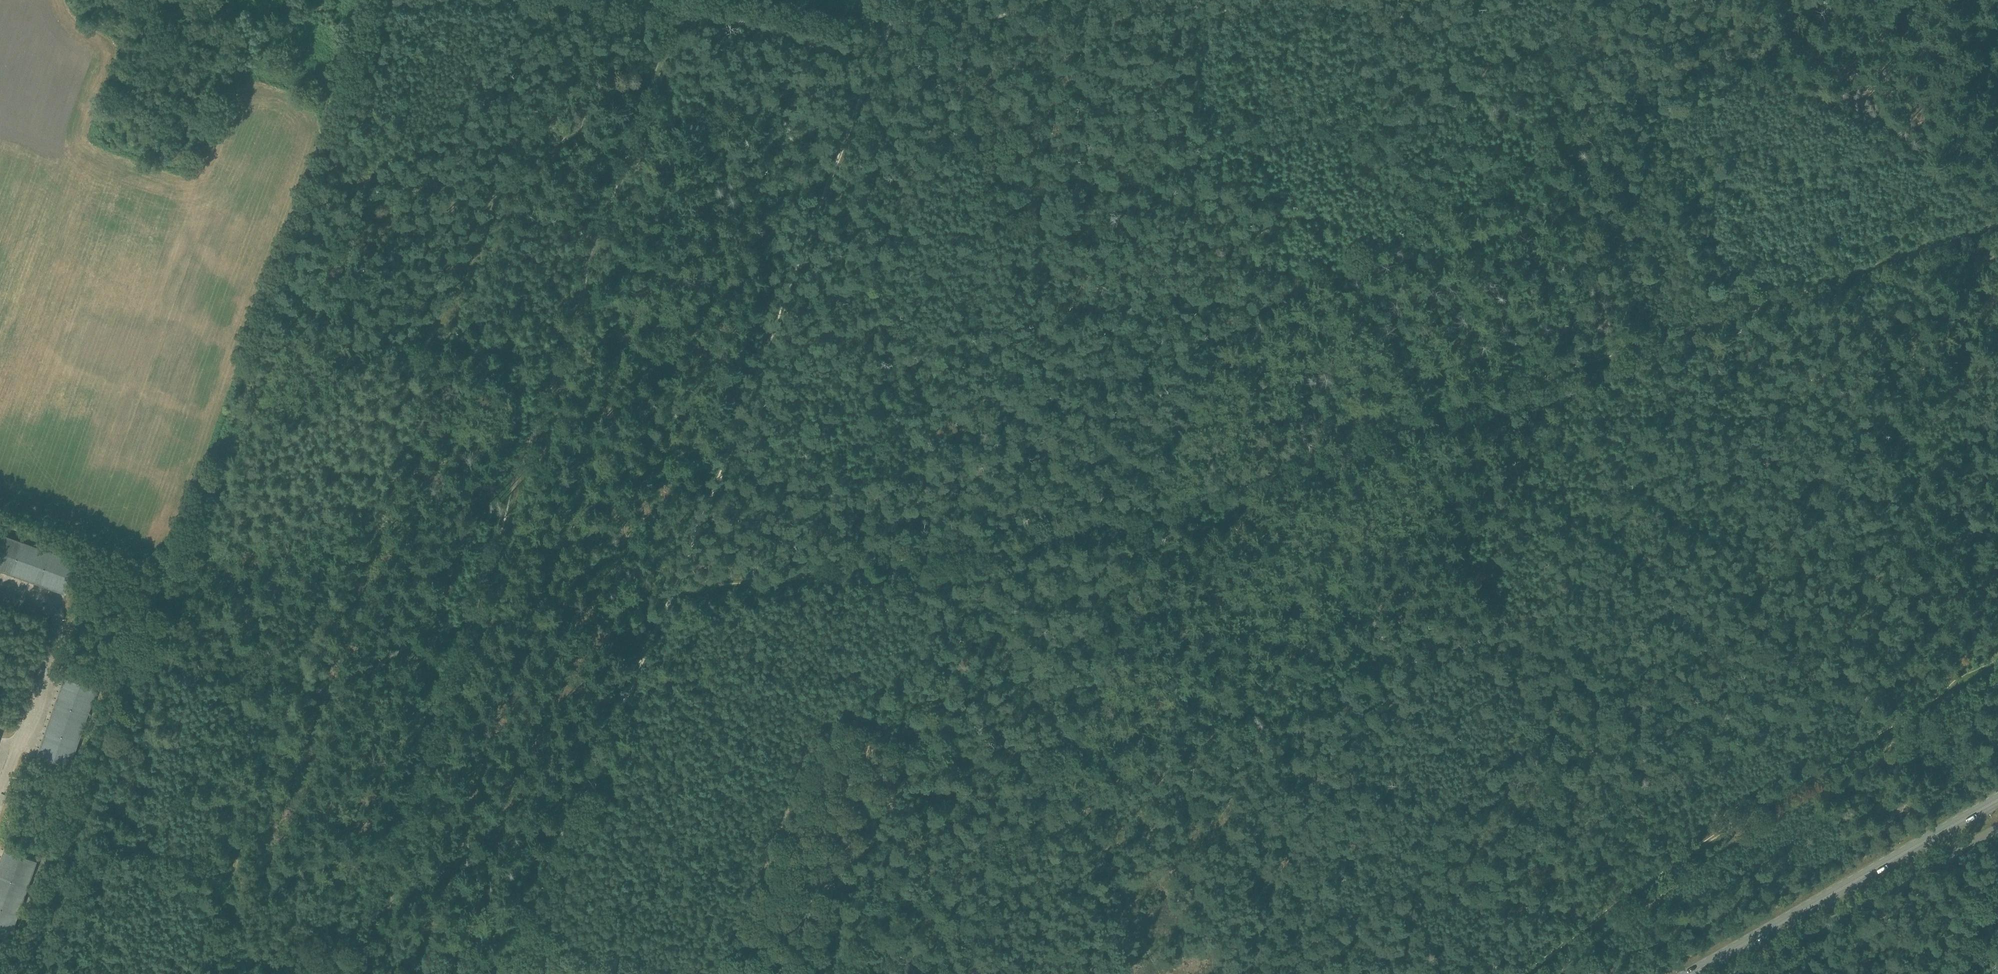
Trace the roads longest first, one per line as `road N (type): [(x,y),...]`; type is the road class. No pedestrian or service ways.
road 1 (track): [(593,0),(539,103),(475,266),(403,399),(227,879),(333,973)]
road 2 (track): [(891,0),(671,583),(567,779),(496,973)]
road 3 (track): [(1997,222),(1159,488)]
road 4 (track): [(1536,973),(1644,888),(1997,660)]
road 5 (track): [(1159,488),(671,583)]
road 6 (primary): [(1694,973),(1997,803)]
road 7 (unclassified): [(1727,973),(1997,823)]
road 8 (track): [(1089,0),(880,34)]
road 9 (track): [(1997,152),(1944,0)]

